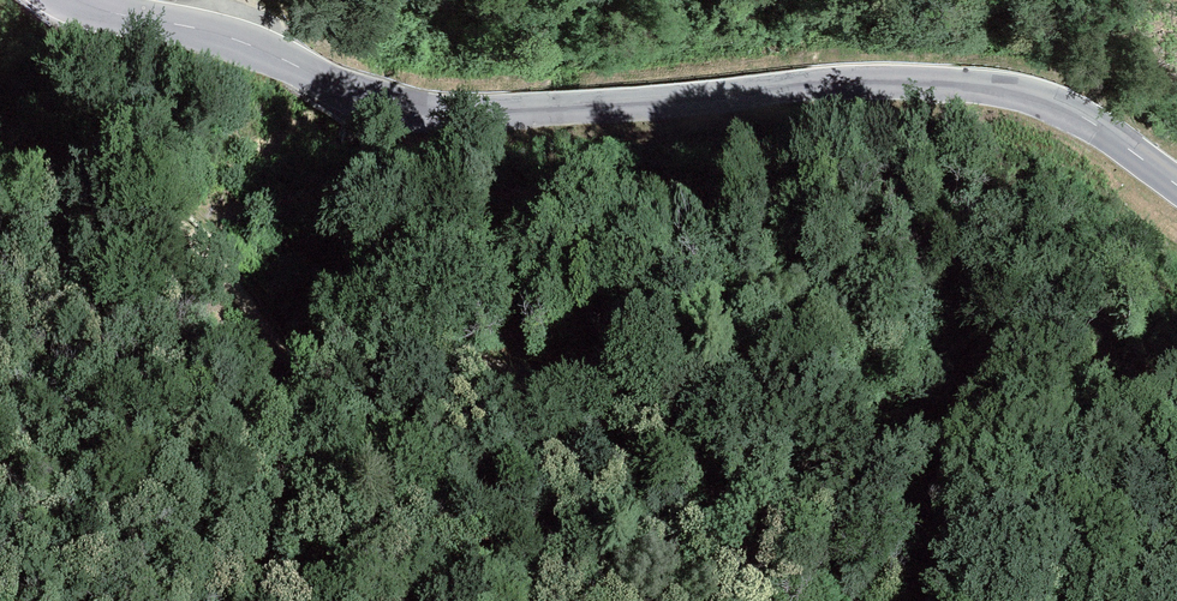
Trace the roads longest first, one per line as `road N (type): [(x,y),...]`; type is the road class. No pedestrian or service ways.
road 1 (tertiary): [(1176,185),(1095,125),(996,89),(835,84),(641,105),(419,109),(353,92),(215,34),(76,0)]
road 2 (track): [(0,216),(143,216),(183,232),(259,328),(298,354),(412,361),(569,388),(675,457),(730,539),(754,600)]

